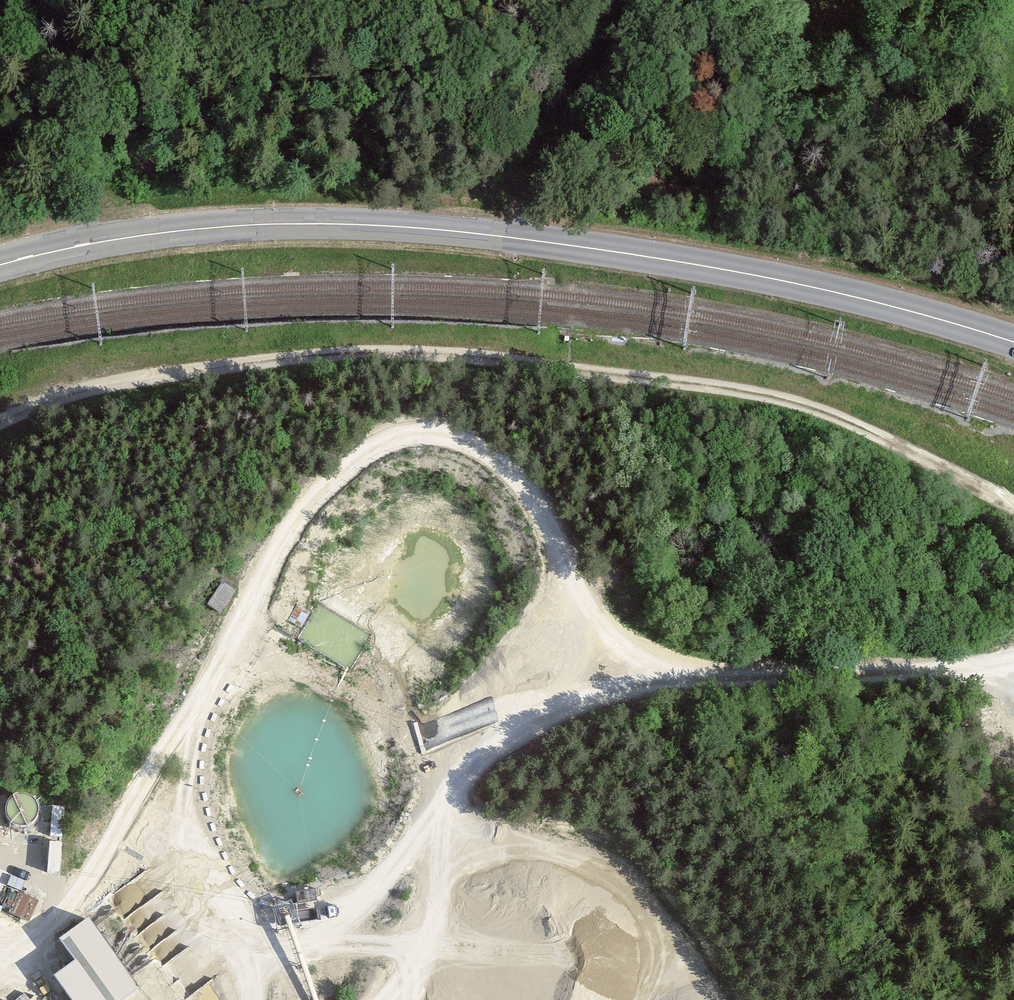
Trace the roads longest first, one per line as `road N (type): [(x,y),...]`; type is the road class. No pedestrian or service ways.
road 1 (track): [(1013,509),(825,414),(758,394),(520,365),(296,361),(116,384),(0,422)]
road 2 (primary): [(0,265),(221,227),(389,226),(769,278),(1013,342)]
road 3 (unclassified): [(699,677),(646,663),(606,630),(528,491),(491,454),(446,435),(394,437),(328,485),(301,517),(86,883)]
road 4 (unclassified): [(699,677),(569,707),(448,773),(374,894),(335,913)]
road 5 (unclassified): [(1013,659),(944,670),(699,677)]

